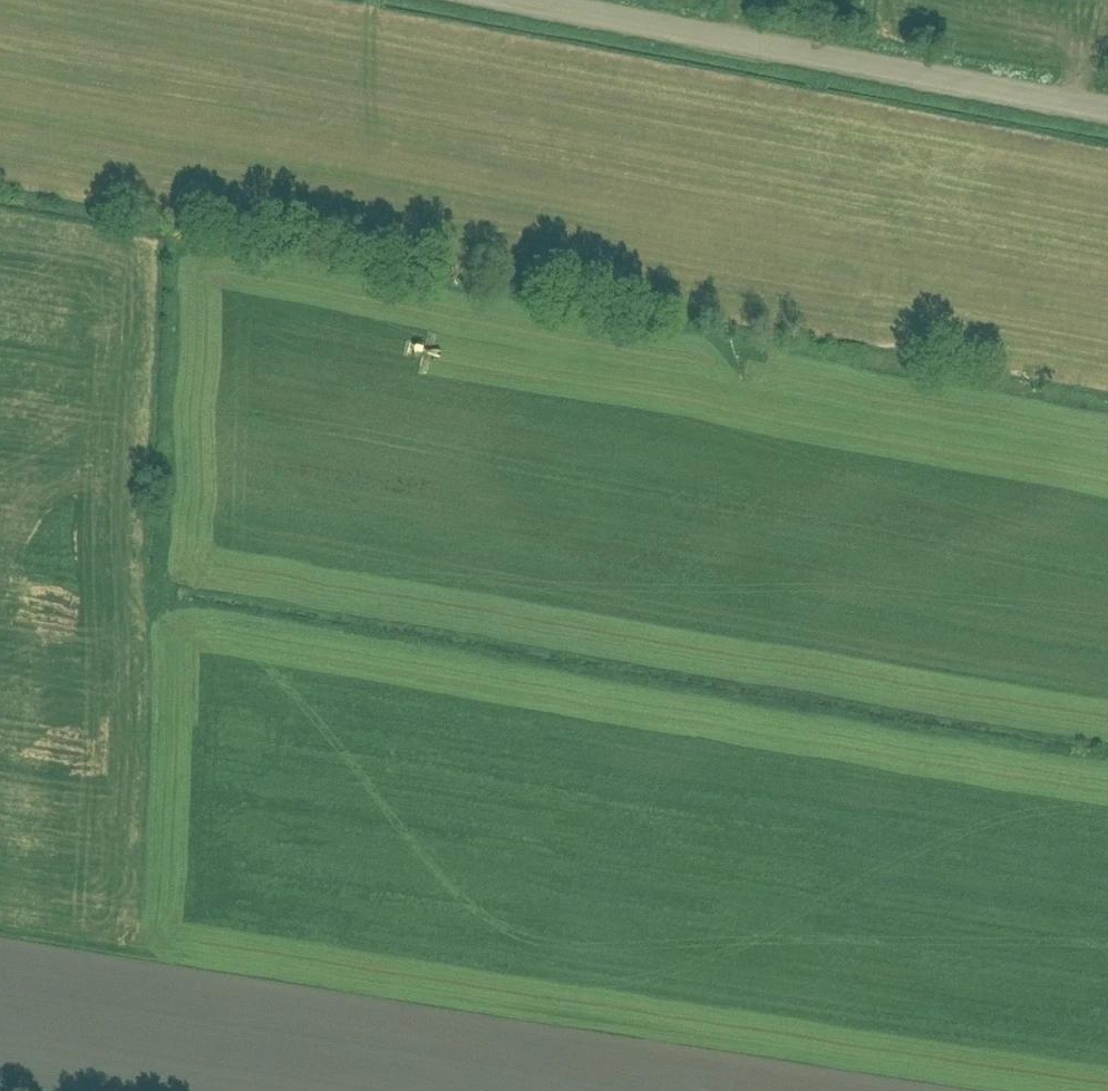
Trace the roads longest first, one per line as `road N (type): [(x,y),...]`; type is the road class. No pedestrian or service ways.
road 1 (unclassified): [(495,0),(1107,115)]

